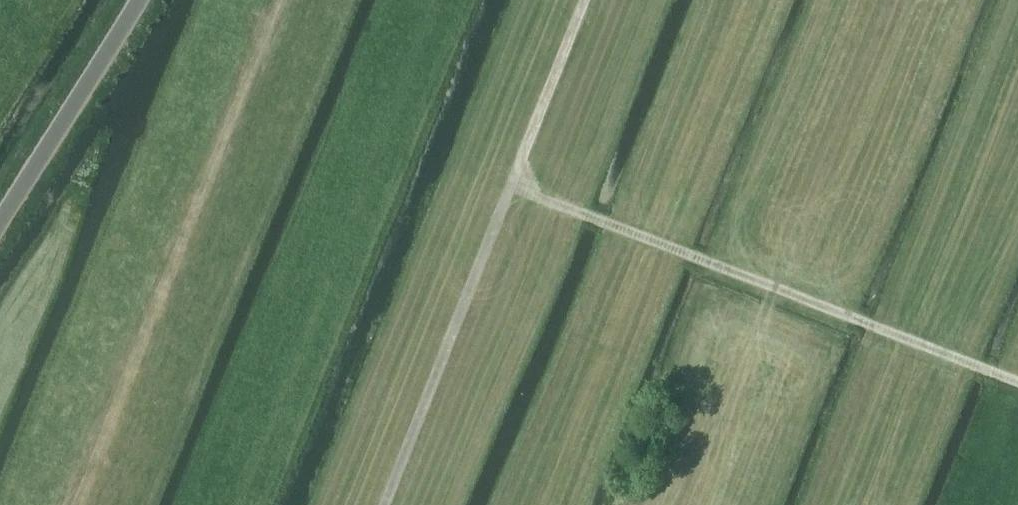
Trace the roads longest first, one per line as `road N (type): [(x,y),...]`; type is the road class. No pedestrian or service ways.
road 1 (track): [(384,504),(584,0)]
road 2 (track): [(513,182),(1017,380)]
road 3 (unclassified): [(0,228),(146,0)]

